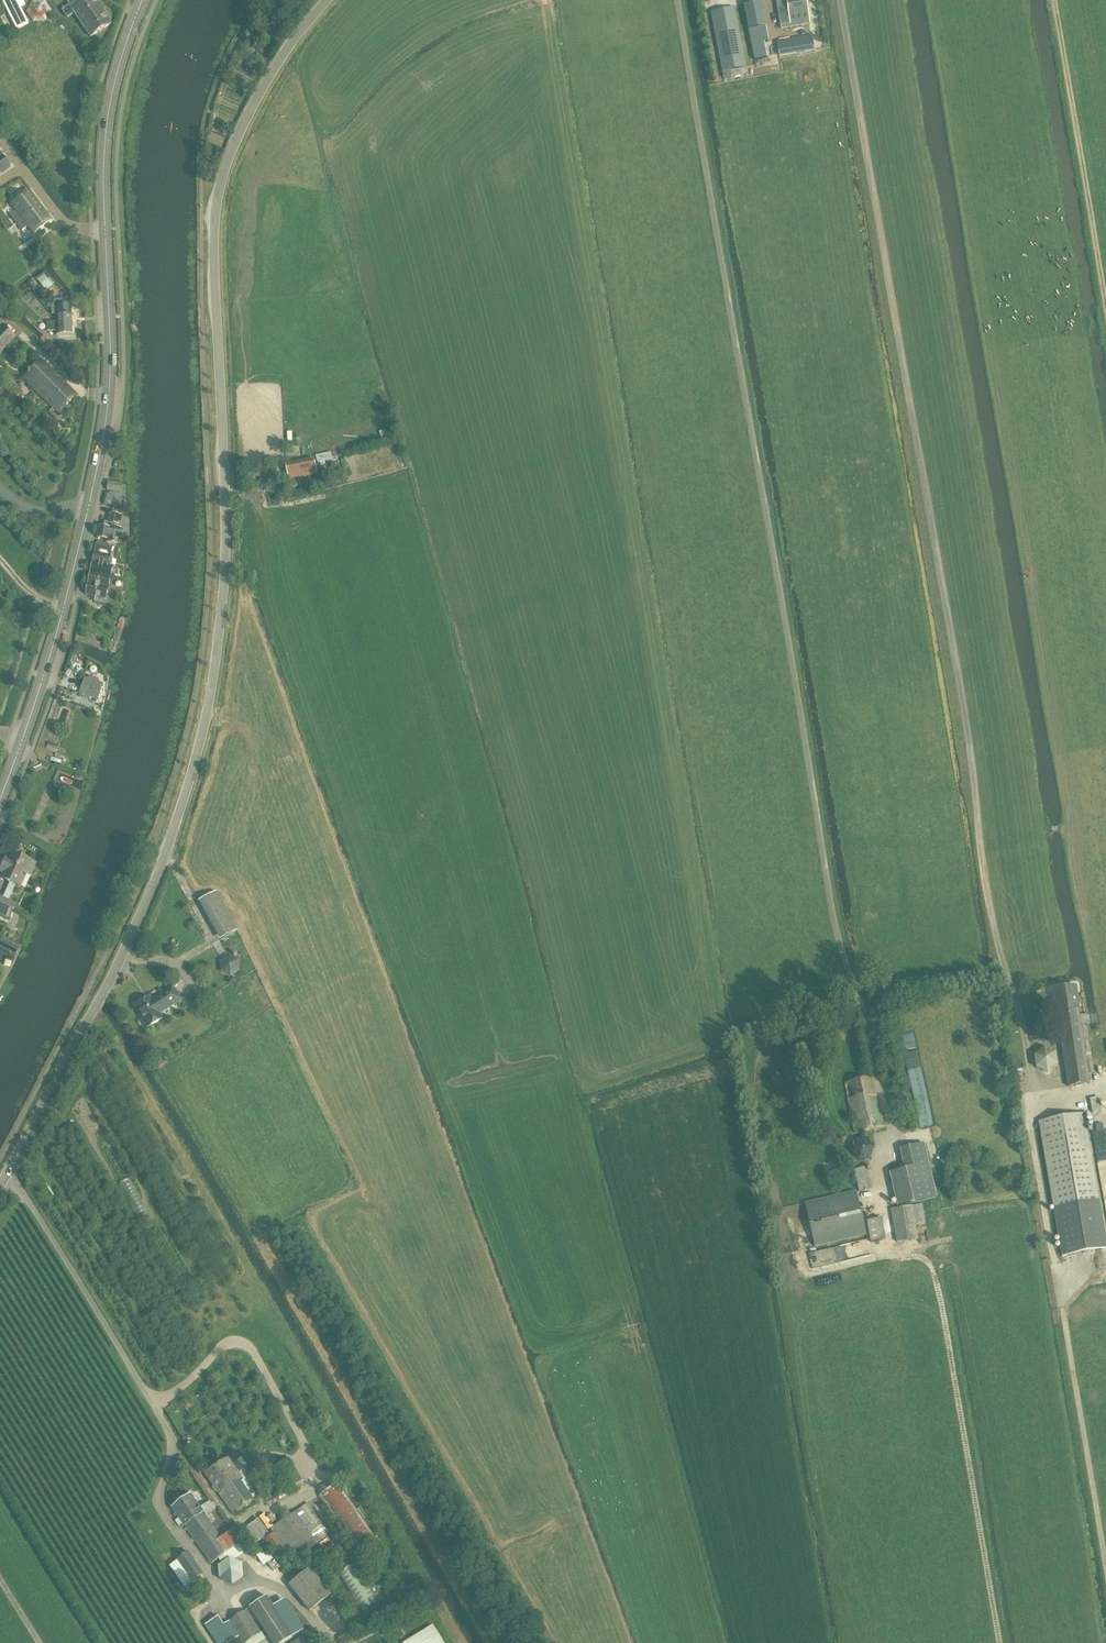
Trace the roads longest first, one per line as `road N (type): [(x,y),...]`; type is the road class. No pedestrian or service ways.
road 1 (tertiary): [(0,1189),(128,941),(190,778),(209,699),(225,553),(218,188),(274,70),(327,0)]
road 2 (secondary): [(0,793),(64,609),(106,415),(108,128),(145,0)]
road 3 (track): [(892,1130),(879,1165),(891,1250),(929,1263),(939,1286),(1000,1642)]
road 4 (track): [(1031,1100),(1105,1559)]

